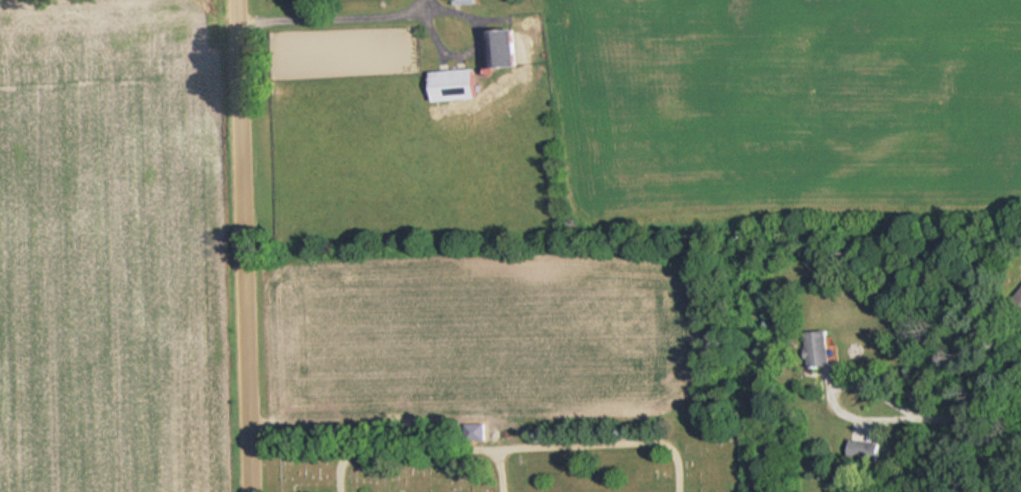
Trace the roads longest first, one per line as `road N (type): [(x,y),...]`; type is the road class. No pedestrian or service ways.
road 1 (residential): [(248,491),(236,0)]

